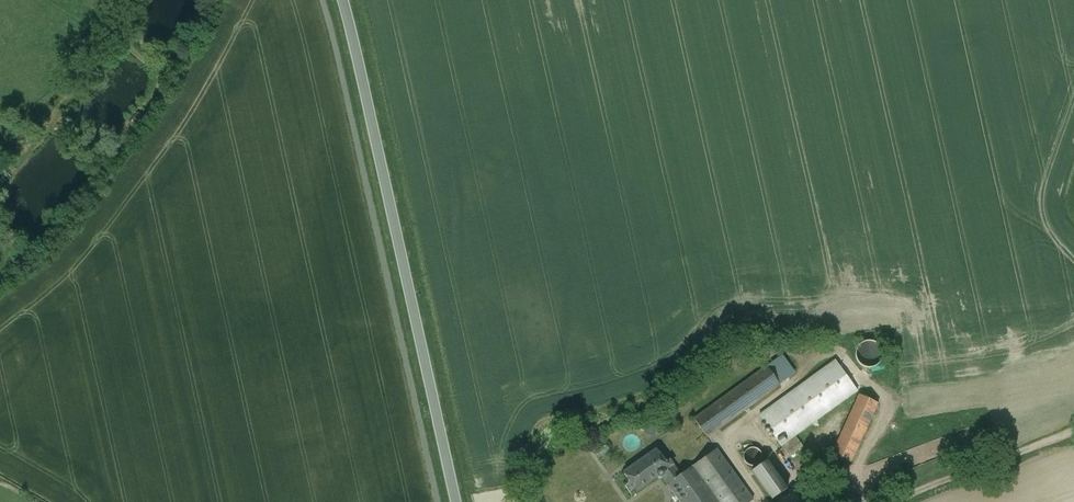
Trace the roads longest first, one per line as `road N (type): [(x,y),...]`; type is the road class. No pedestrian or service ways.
road 1 (secondary): [(455,501),(342,0)]
road 2 (track): [(136,0),(120,43),(16,162)]

